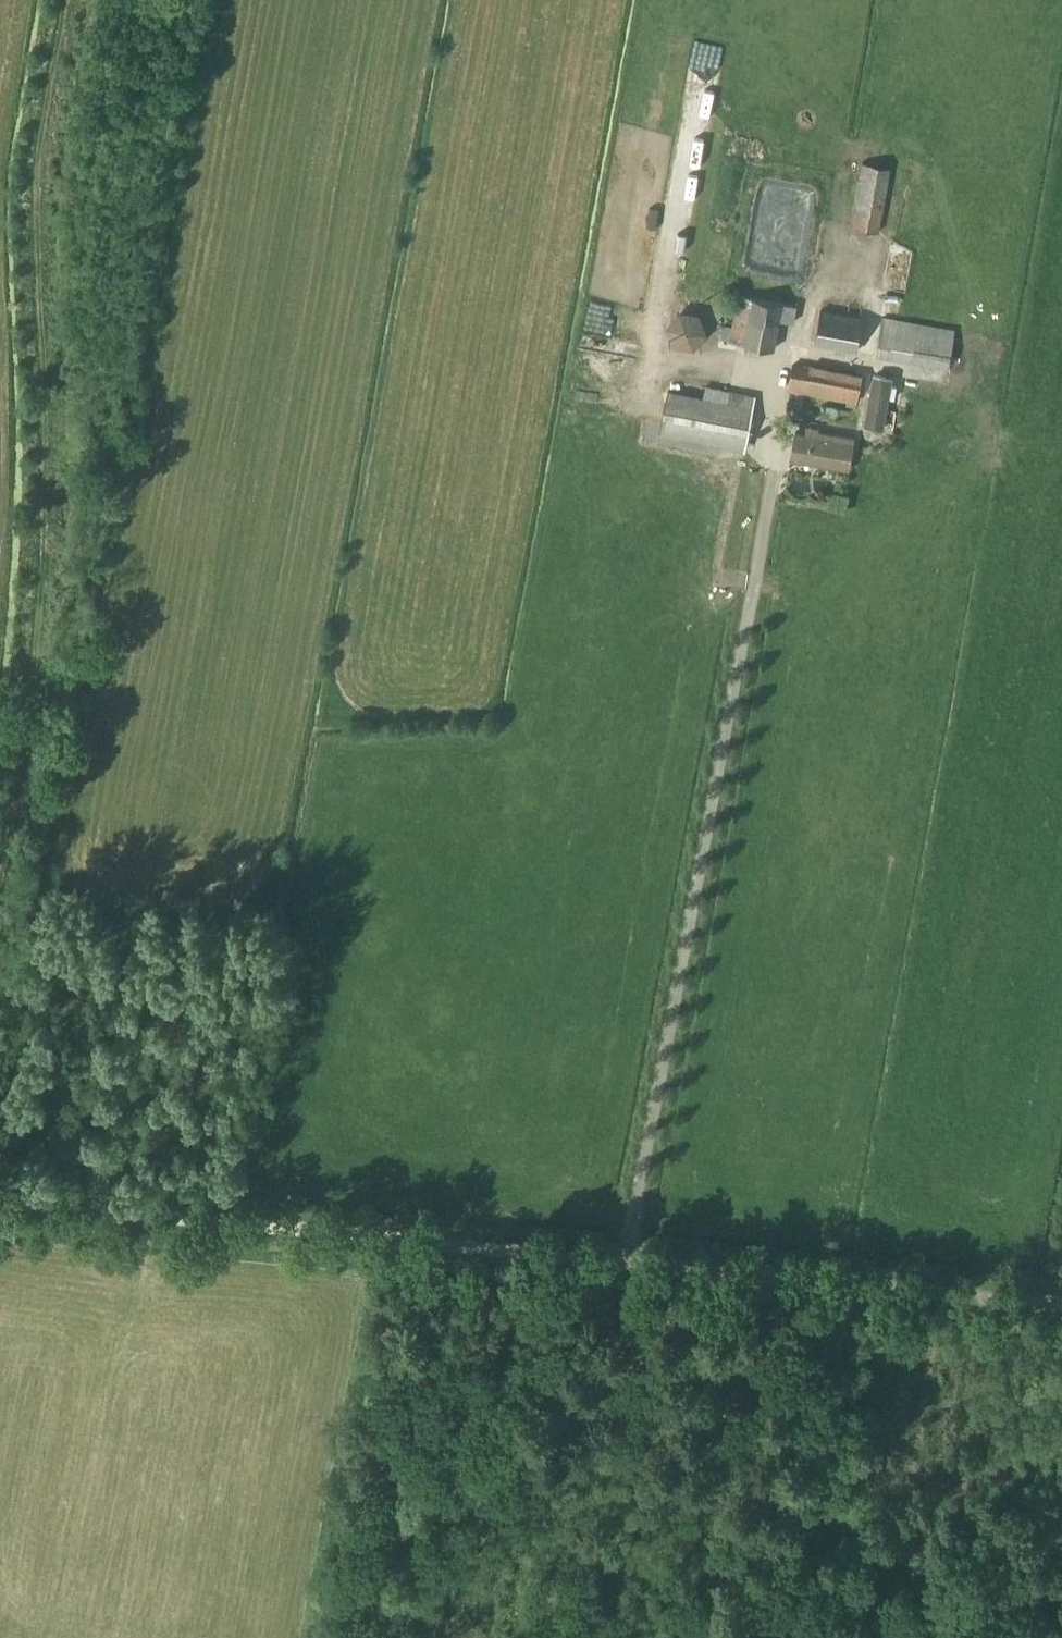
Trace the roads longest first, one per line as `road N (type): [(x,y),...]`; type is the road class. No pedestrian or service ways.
road 1 (track): [(0,1191),(848,1278)]
road 2 (track): [(788,1637),(848,1278)]
road 3 (track): [(848,1278),(1061,1298)]

